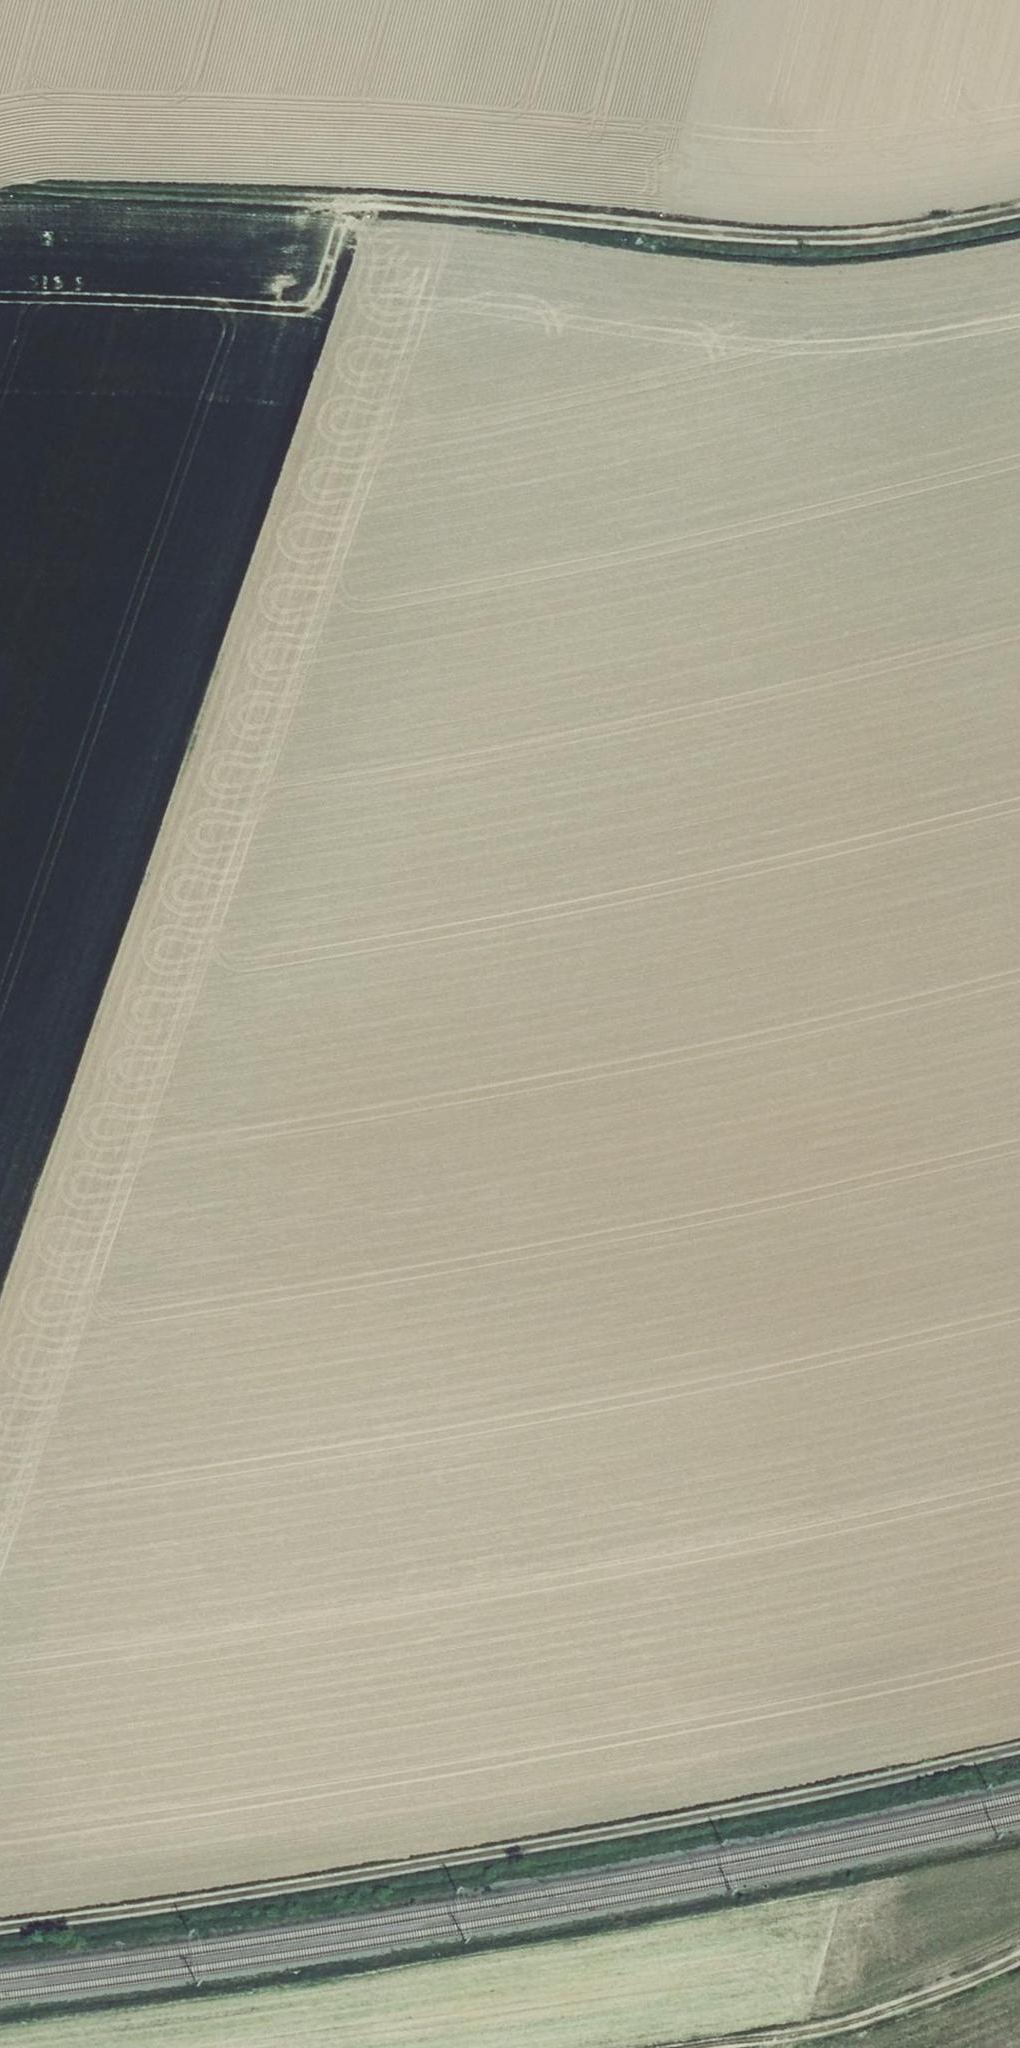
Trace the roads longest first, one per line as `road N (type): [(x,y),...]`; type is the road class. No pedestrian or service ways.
road 1 (track): [(1019,221),(896,237),(728,238),(538,214),(215,196),(47,208)]
road 2 (track): [(651,2047),(848,2024),(1019,1959)]

